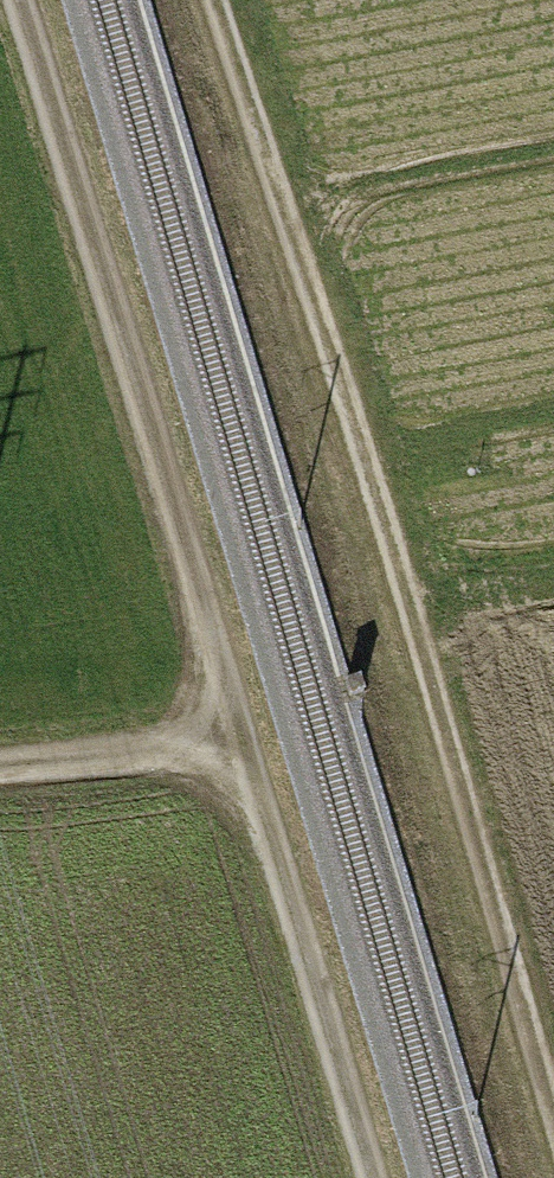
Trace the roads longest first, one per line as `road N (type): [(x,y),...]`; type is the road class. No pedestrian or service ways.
road 1 (track): [(14,0),(248,747),(372,1177)]
road 2 (track): [(234,0),(553,1110)]
road 3 (track): [(248,747),(0,767)]

